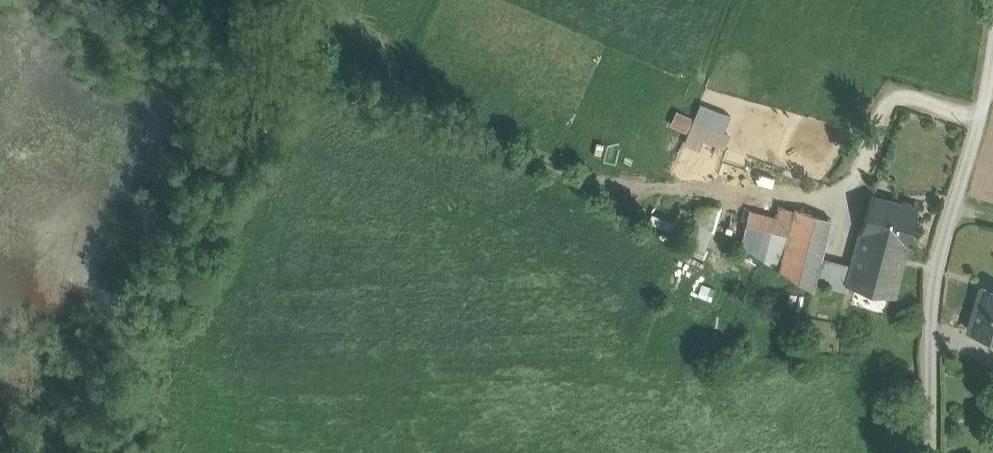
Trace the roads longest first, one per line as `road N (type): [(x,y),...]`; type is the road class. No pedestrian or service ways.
road 1 (unclassified): [(992,96),(947,261),(941,452)]

